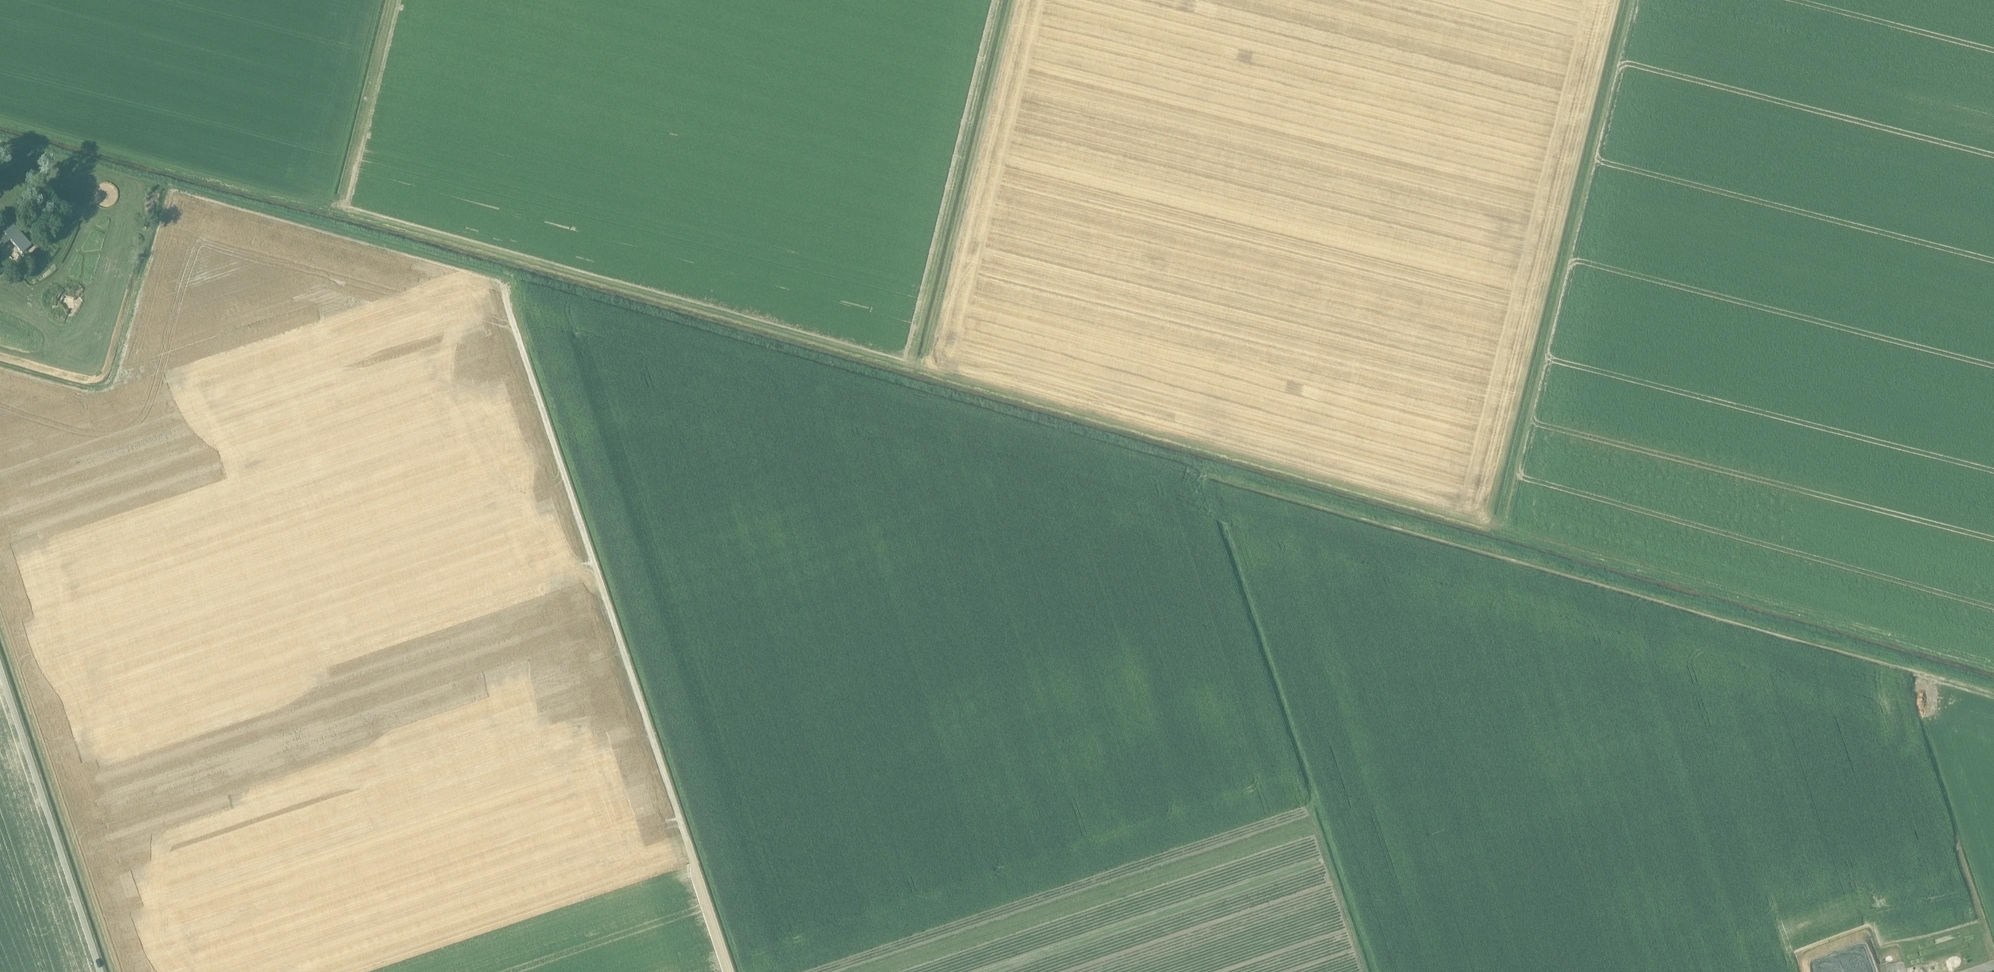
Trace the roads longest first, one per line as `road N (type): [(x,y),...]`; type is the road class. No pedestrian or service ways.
road 1 (unclassified): [(0,670),(100,971)]

